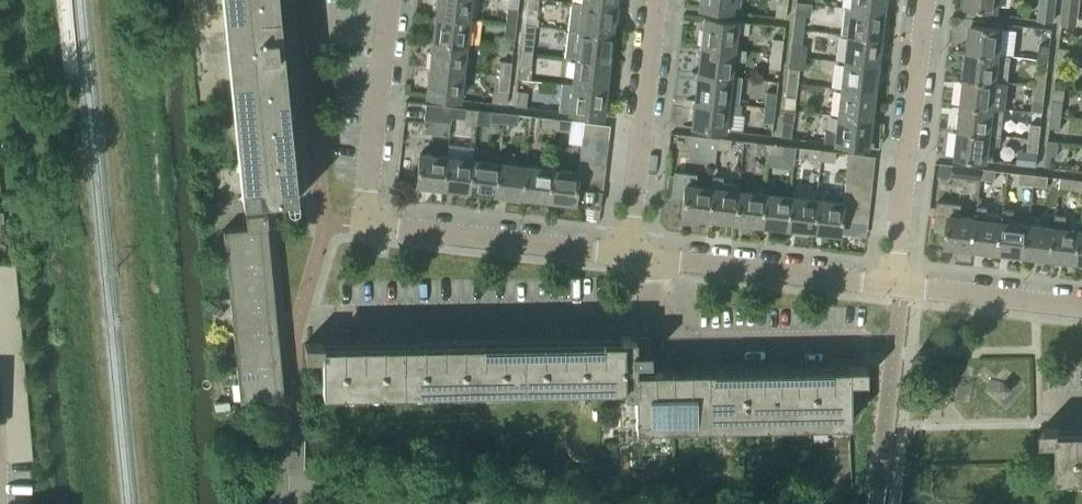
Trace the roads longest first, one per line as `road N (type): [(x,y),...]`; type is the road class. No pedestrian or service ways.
road 1 (residential): [(627,251),(369,221),(387,26)]
road 2 (residential): [(892,287),(924,0)]
road 3 (residential): [(892,287),(627,251)]
road 4 (residential): [(627,251),(657,0)]
road 5 (residential): [(1081,308),(892,287)]

